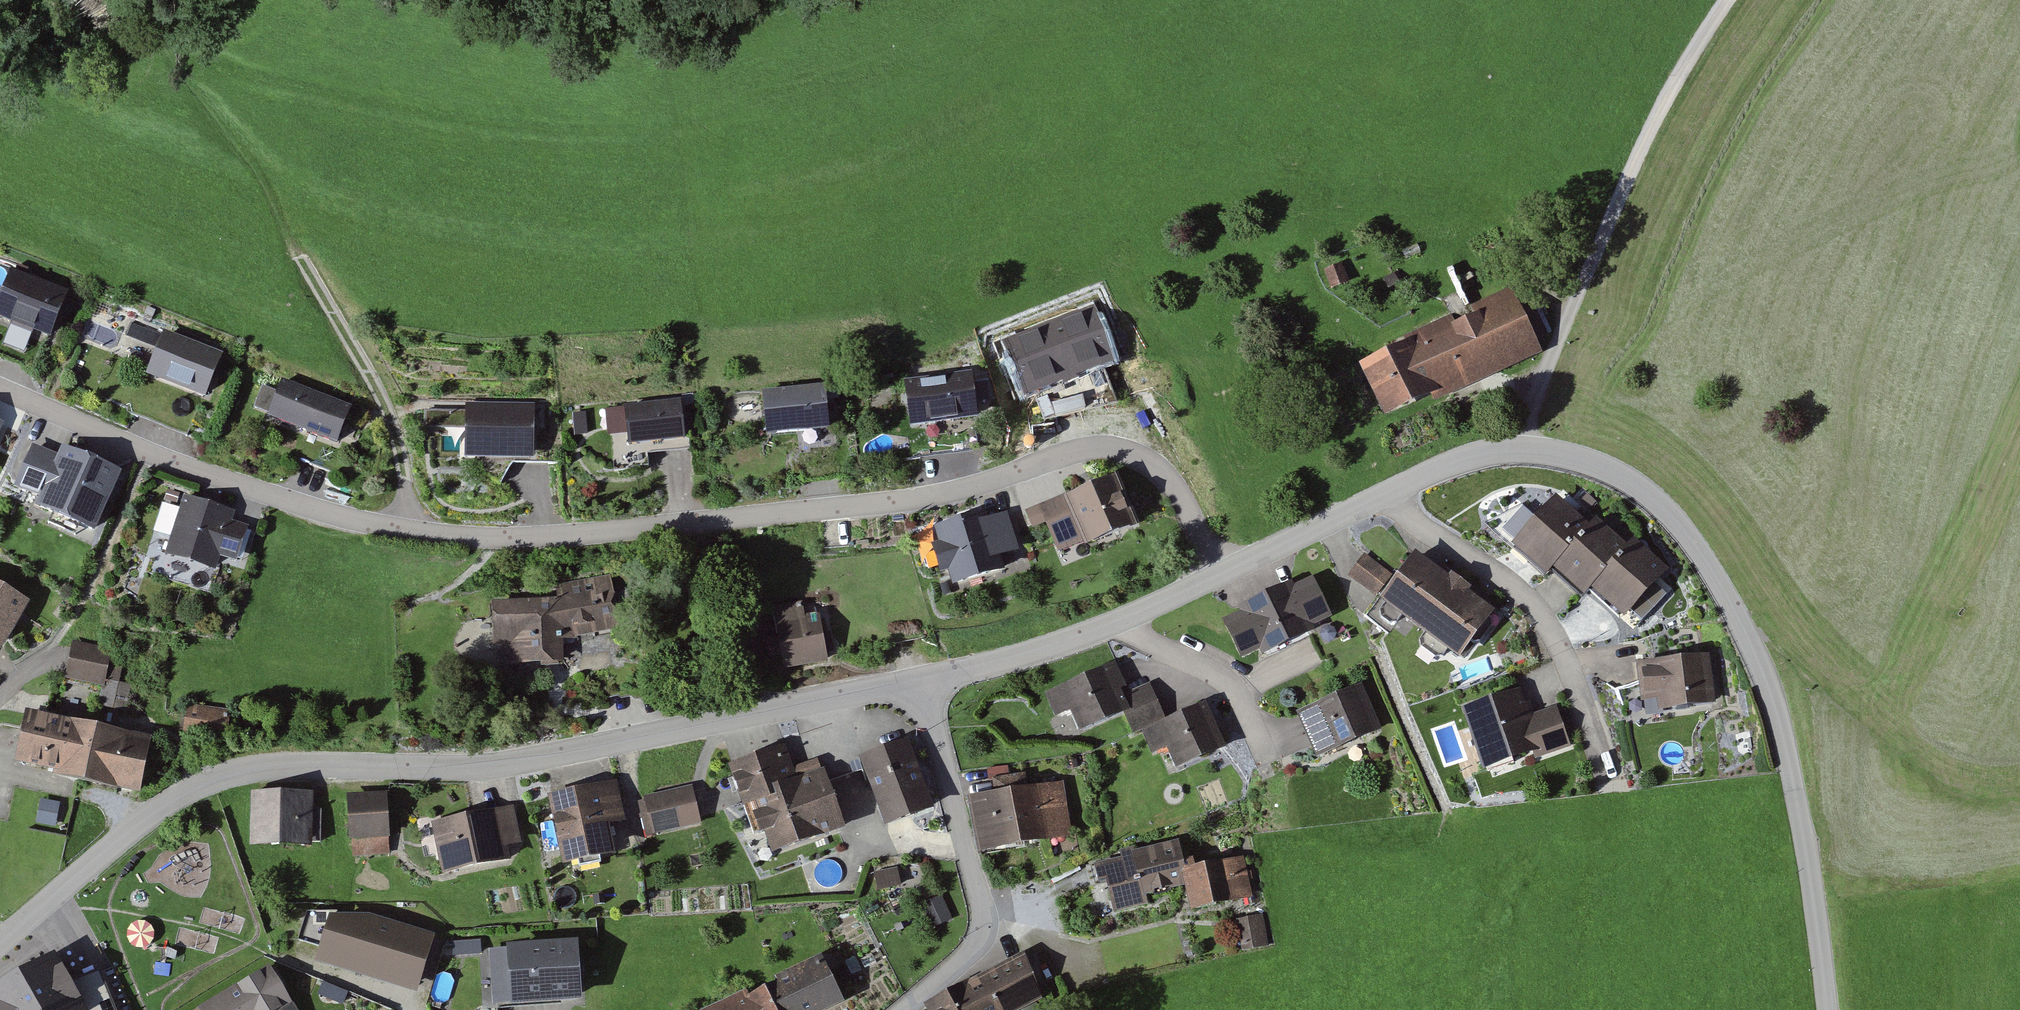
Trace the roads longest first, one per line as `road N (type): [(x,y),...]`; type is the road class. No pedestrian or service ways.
road 1 (residential): [(0,388),(147,453),(315,510),(409,532),(491,538),(899,502),(979,485),(1067,453),(1126,449),(1180,495),(1218,572)]
road 2 (tertiary): [(922,680),(507,763),(258,768),(210,780),(162,805),(0,943)]
road 3 (tertiary): [(1827,1009),(1798,809),(1767,684),(1677,523),(1620,474),(1550,448),(1483,451),(1386,490)]
road 4 (track): [(138,0),(264,177),(298,257),(392,422),(409,532)]
road 5 (track): [(1727,0),(1634,163),(1513,446)]
road 6 (residential): [(1607,780),(1549,626),(1524,596),(1417,521),(1386,490)]
road 7 (residential): [(907,1009),(962,963),(976,933),(922,680)]
road 8 (track): [(1735,618),(1774,641),(1919,768),(1975,797),(2019,795)]
road 9 (residential): [(1269,761),(1226,679),(1116,622)]
road 10 (tertiary): [(1116,622),(922,680)]
road 11 (tertiary): [(1386,490),(1218,572)]

